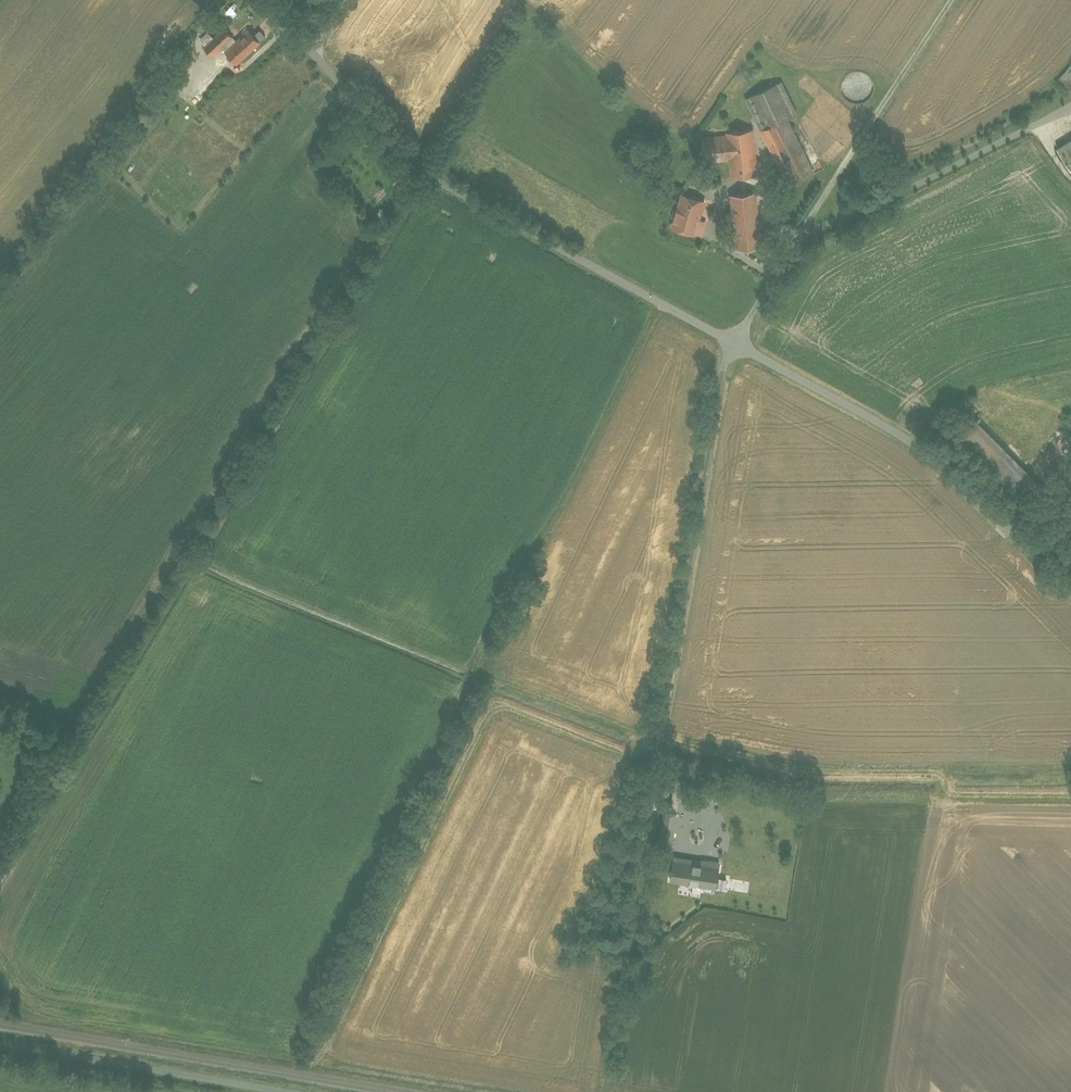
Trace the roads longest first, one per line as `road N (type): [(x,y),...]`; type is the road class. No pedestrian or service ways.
road 1 (unclassified): [(735,343),(722,374),(617,1015)]
road 2 (residential): [(267,0),(425,173),(735,343)]
road 3 (residential): [(735,343),(927,450),(1070,594)]
road 4 (track): [(956,0),(800,242)]
road 5 (track): [(817,790),(940,805),(1070,803)]
road 6 (track): [(245,1091),(0,1049)]
road 7 (residential): [(800,242),(735,343)]

